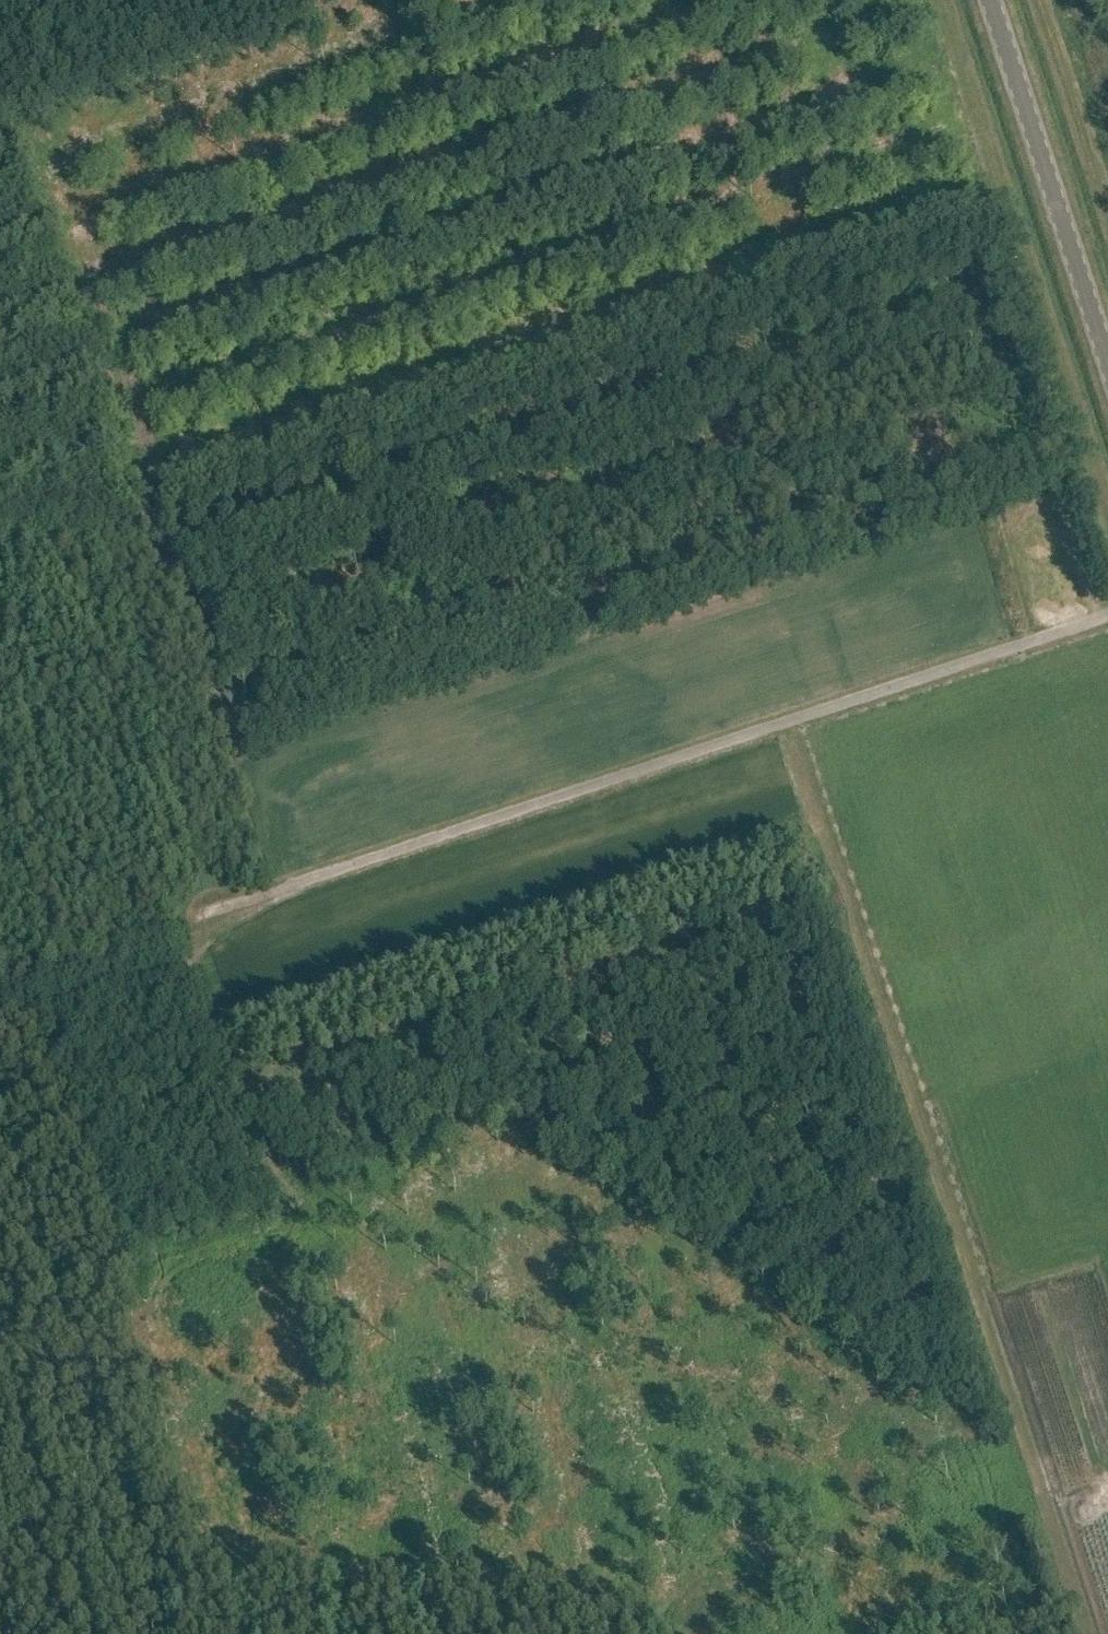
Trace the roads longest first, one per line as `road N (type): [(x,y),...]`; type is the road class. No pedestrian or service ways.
road 1 (track): [(784,723),(192,918),(191,966),(0,1031)]
road 2 (unclassified): [(1107,361),(991,0)]
road 3 (track): [(1107,617),(784,723)]

